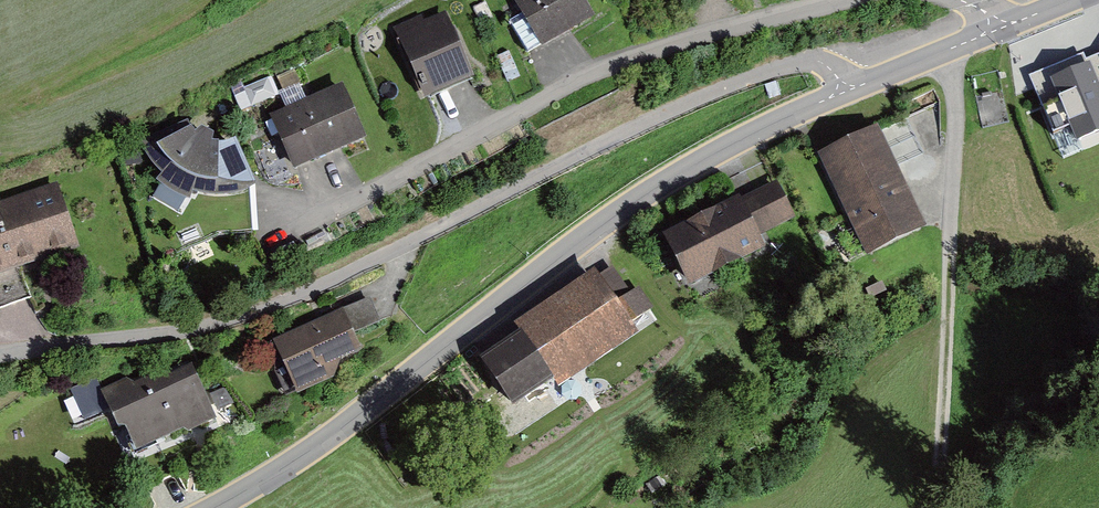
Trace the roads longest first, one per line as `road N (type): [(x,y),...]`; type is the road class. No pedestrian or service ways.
road 1 (unclassified): [(0,356),(166,334),(270,307),(647,123),(776,70),(818,62),(842,88)]
road 2 (tertiary): [(210,507),(377,400),(673,177),(842,88)]
road 3 (unclassified): [(845,0),(587,76),(271,243)]
road 4 (track): [(945,50),(957,123),(940,507)]
road 5 (tertiary): [(842,88),(987,33)]

